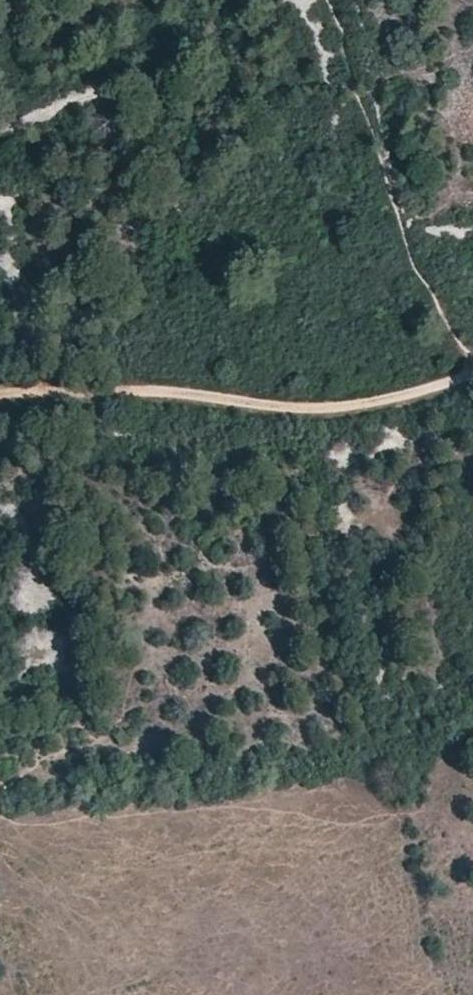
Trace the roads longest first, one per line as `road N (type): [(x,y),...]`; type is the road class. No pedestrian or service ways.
road 1 (track): [(0,396),(75,385),(318,412),(426,393),(472,372)]

